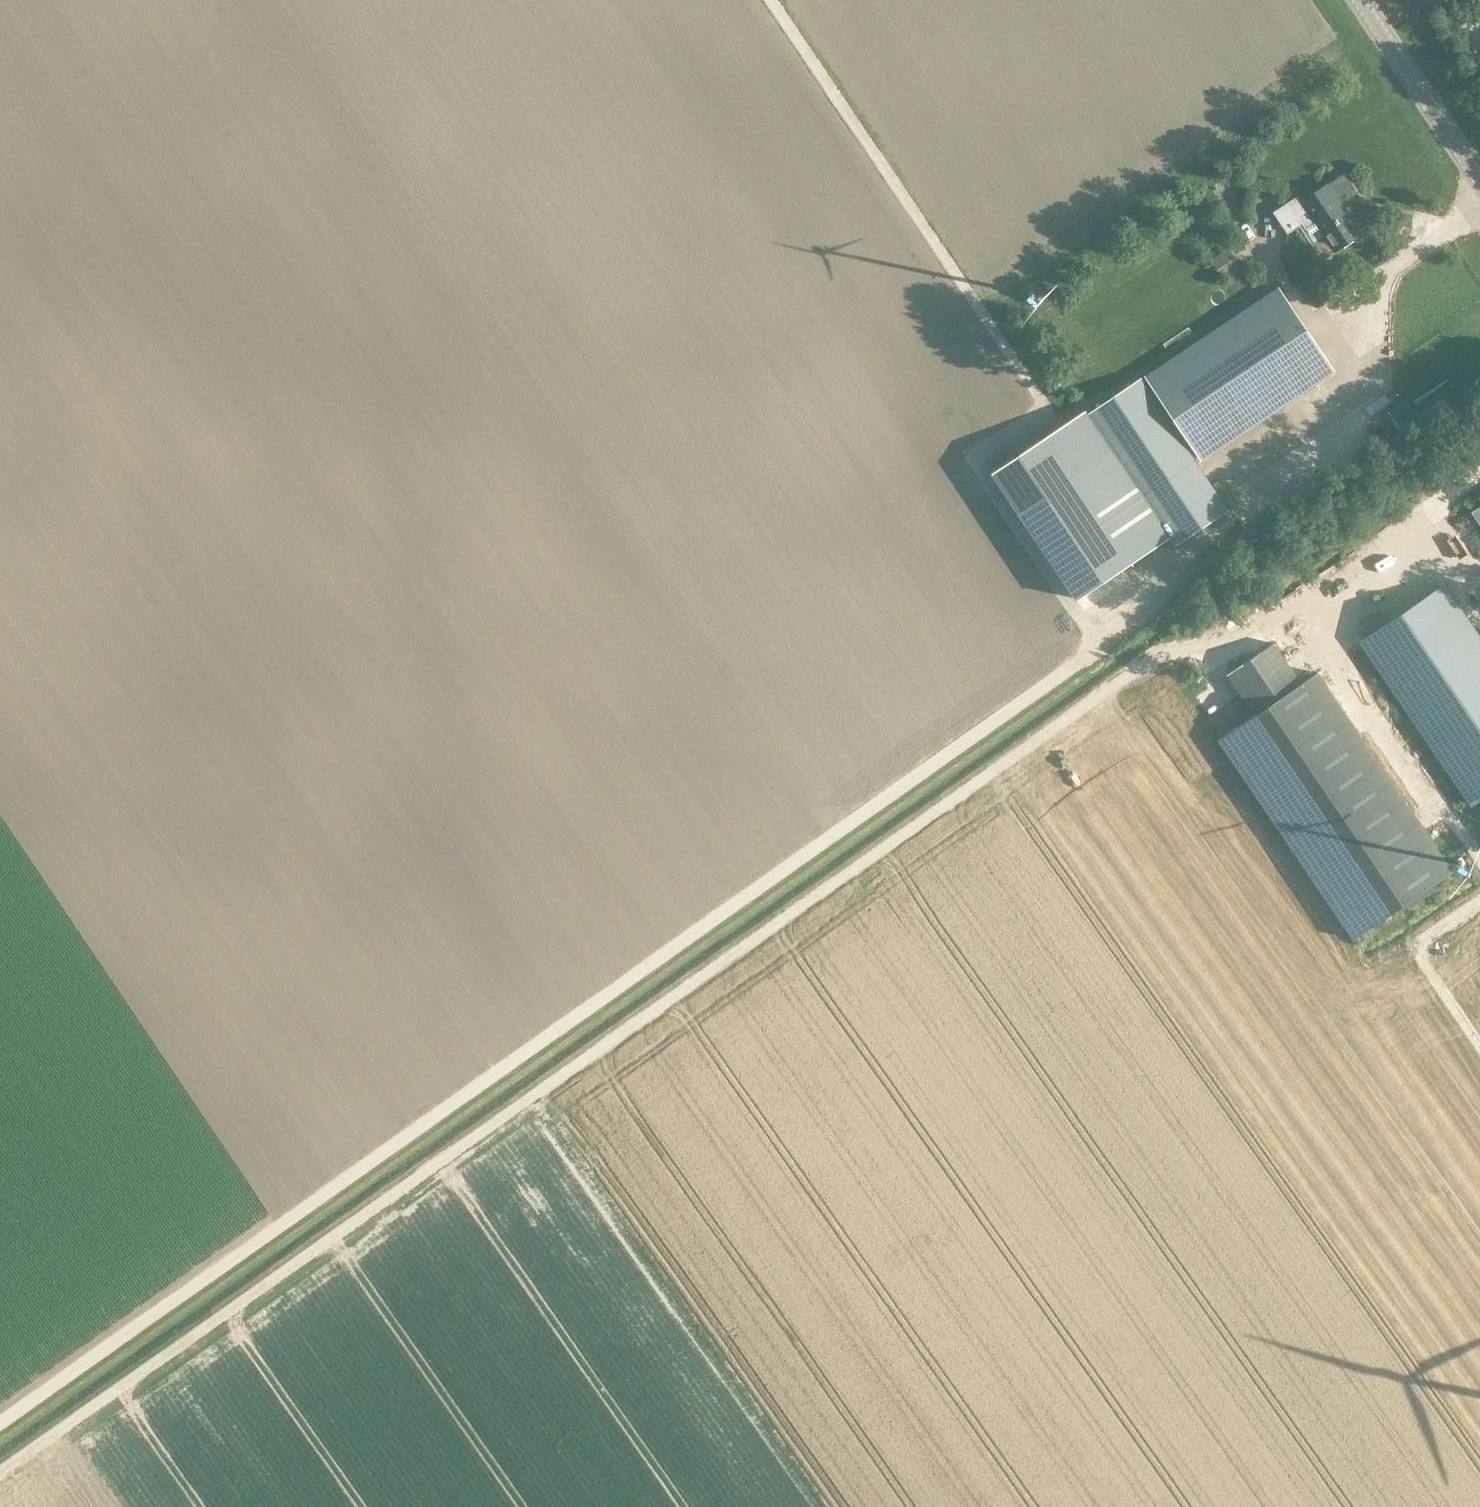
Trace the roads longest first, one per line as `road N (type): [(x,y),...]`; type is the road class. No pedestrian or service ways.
road 1 (tertiary): [(1479,155),(1375,0)]

